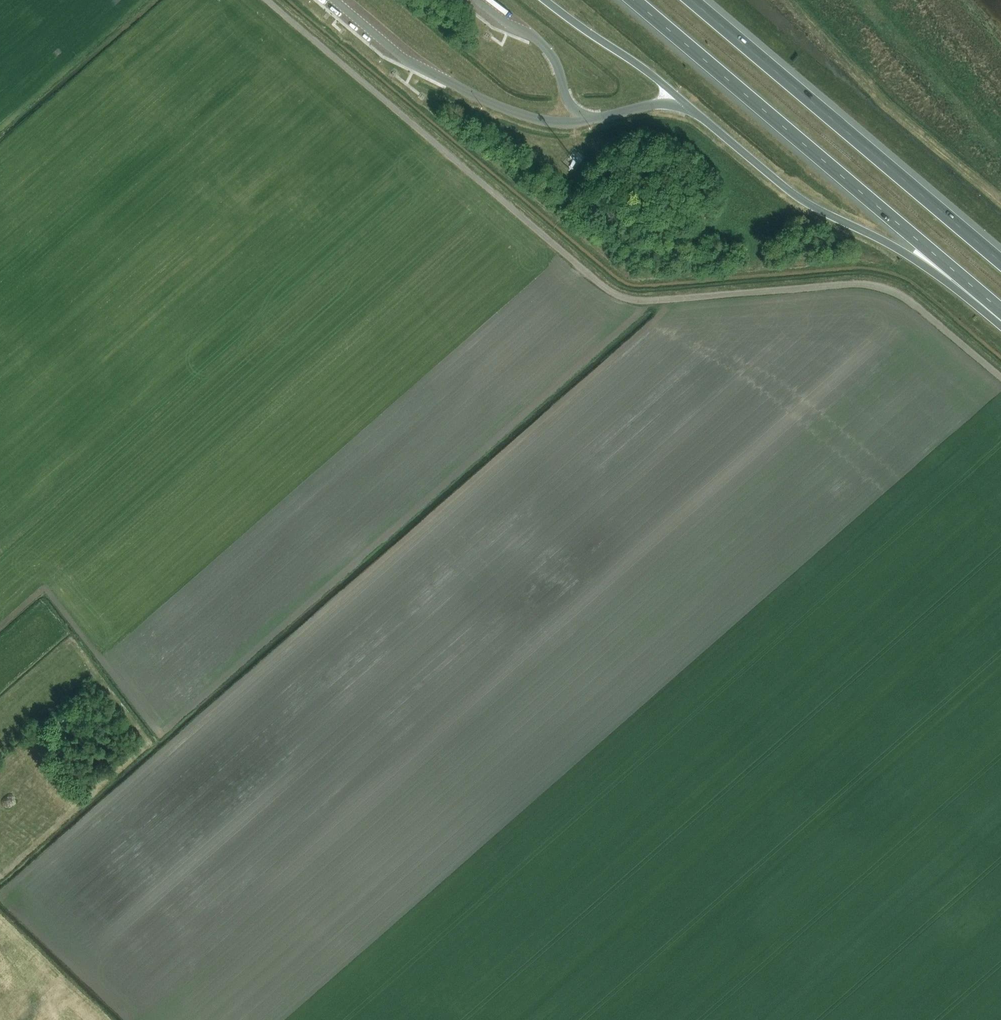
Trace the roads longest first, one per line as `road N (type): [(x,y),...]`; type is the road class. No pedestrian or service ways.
road 1 (unclassified): [(1000,377),(879,285),(651,300),(614,294),(263,0)]
road 2 (motorway): [(635,0),(1000,311)]
road 3 (motorway): [(1000,261),(698,0)]
road 4 (motorway): [(687,112),(788,194),(903,251),(1000,317)]

